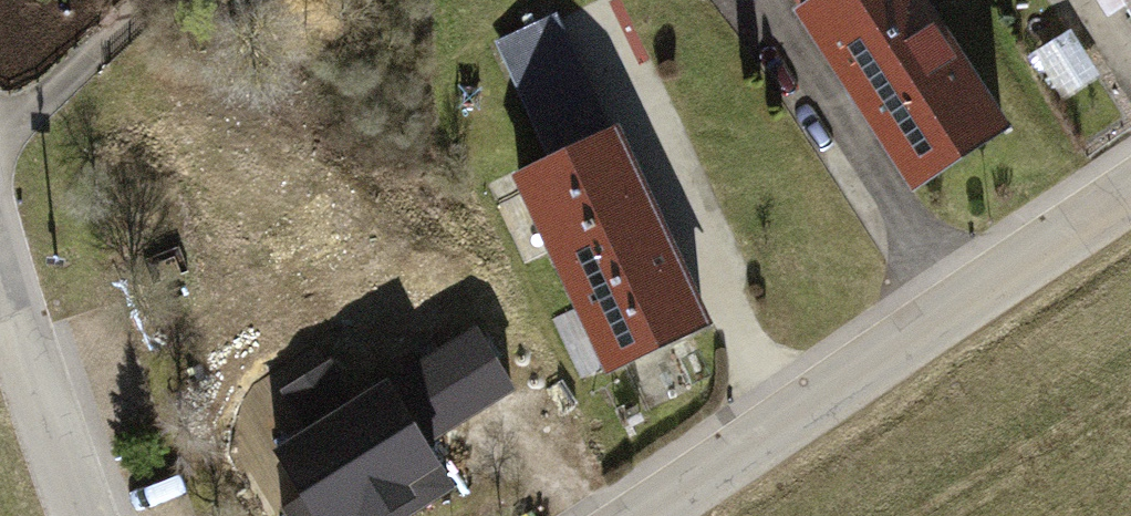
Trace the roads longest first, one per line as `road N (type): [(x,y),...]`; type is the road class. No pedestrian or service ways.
road 1 (tertiary): [(644,515),(1130,188)]
road 2 (residential): [(88,515),(0,264)]

